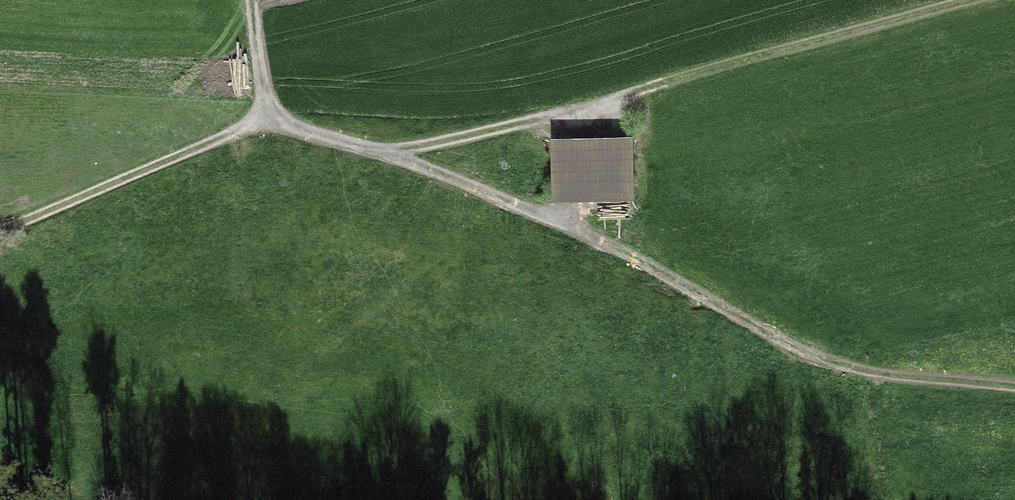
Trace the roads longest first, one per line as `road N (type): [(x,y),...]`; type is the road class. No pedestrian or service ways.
road 1 (track): [(257,115),(389,153),(623,253),(866,372)]
road 2 (track): [(389,153),(983,0)]
road 3 (track): [(250,0),(262,100),(257,115),(238,131),(0,237)]
road 4 (track): [(1014,387),(866,372)]

